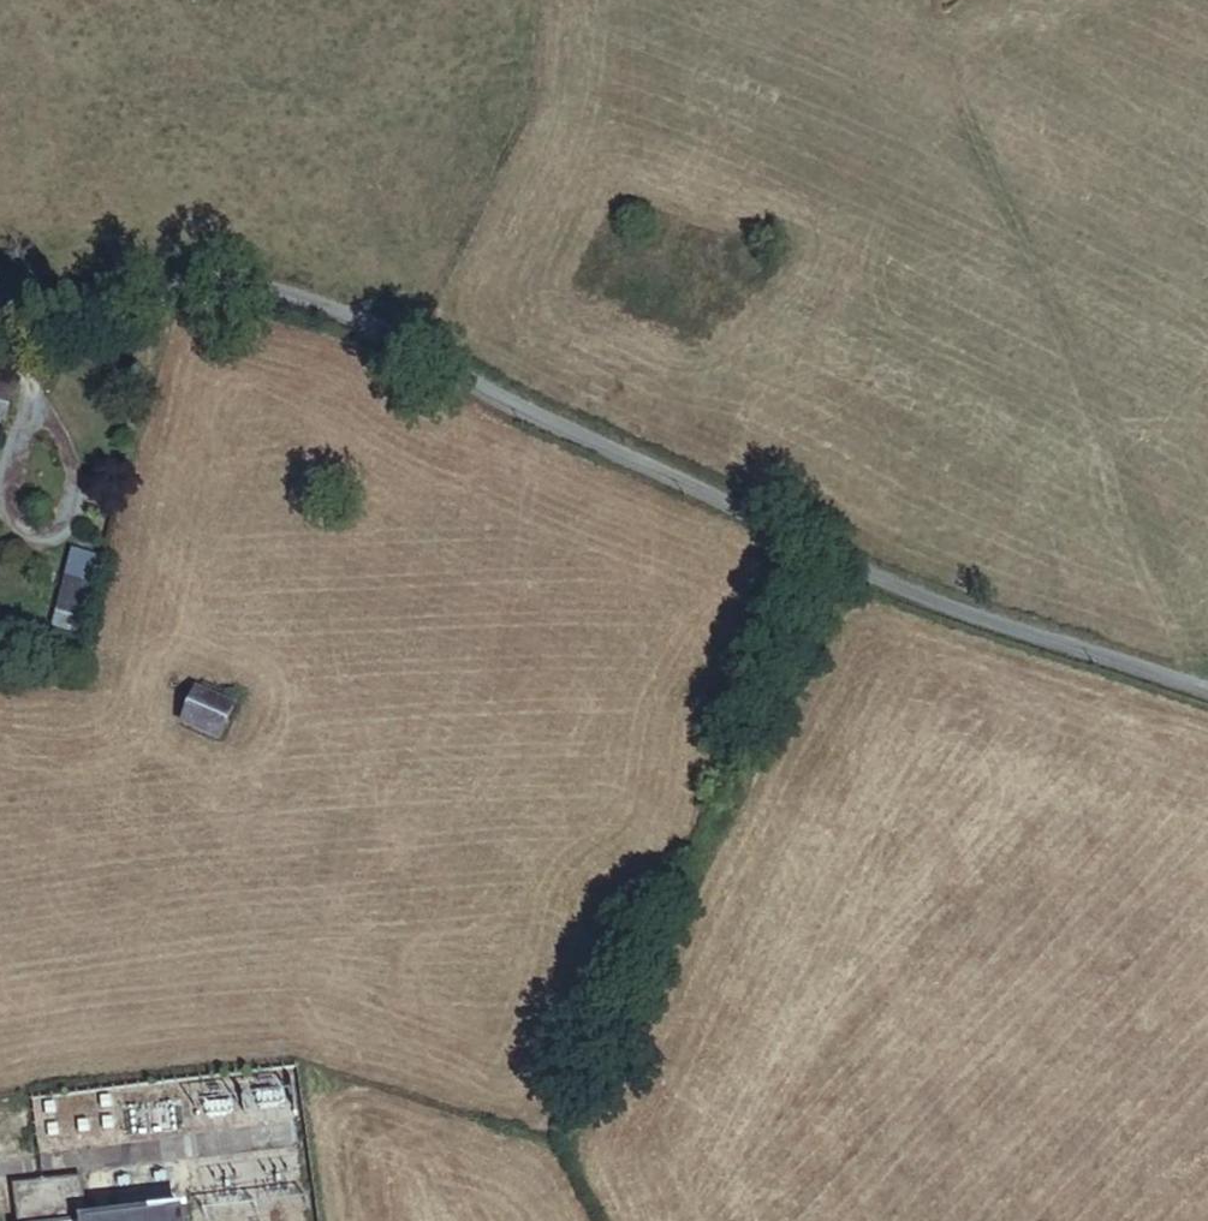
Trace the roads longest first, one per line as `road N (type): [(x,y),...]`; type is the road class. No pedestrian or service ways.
road 1 (residential): [(0,301),(188,288),(316,308),(522,416),(627,456),(852,565),(1035,635),(1207,689)]

